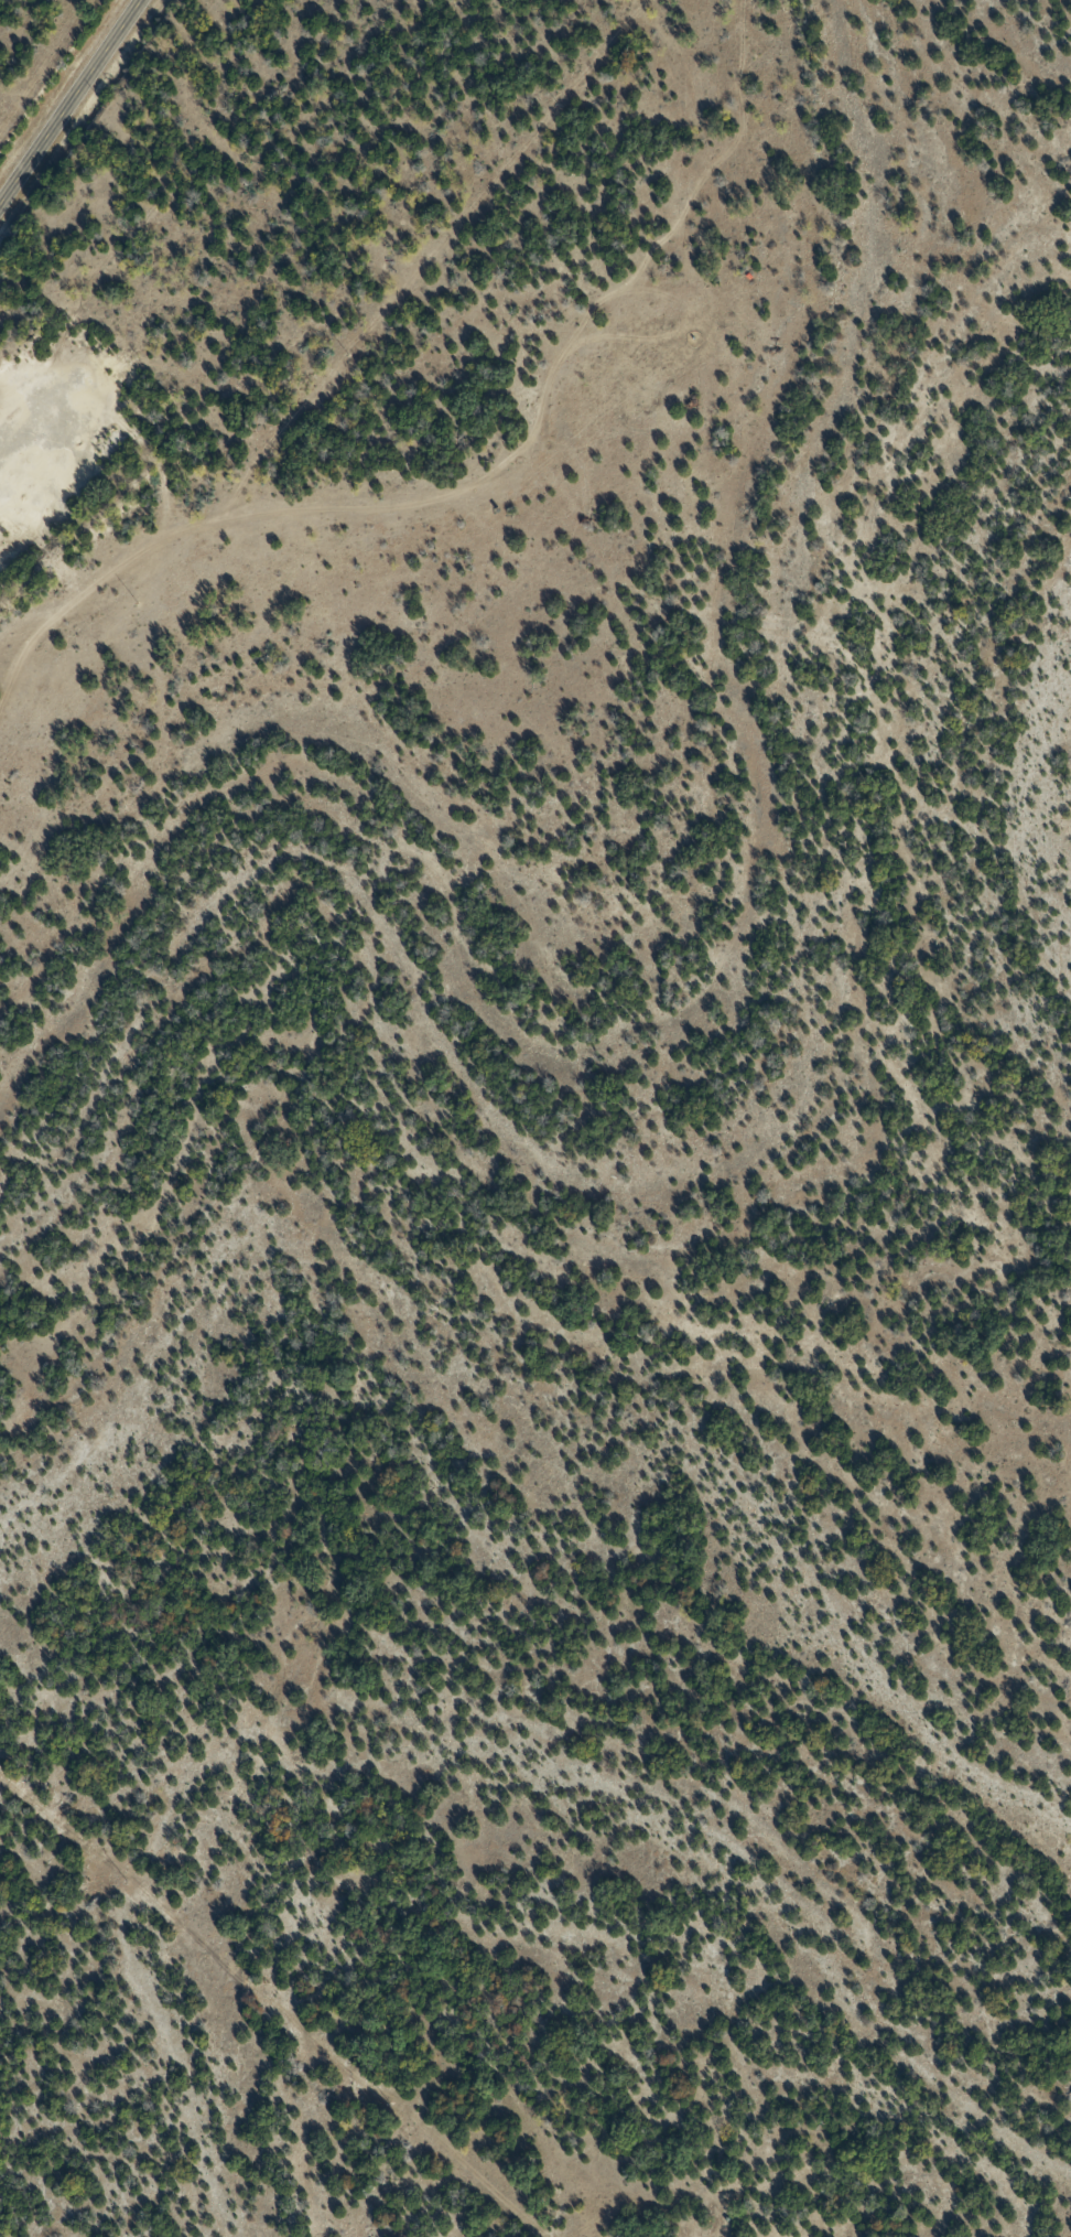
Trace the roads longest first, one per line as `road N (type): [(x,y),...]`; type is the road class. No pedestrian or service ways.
road 1 (secondary): [(0,207),(143,0)]

